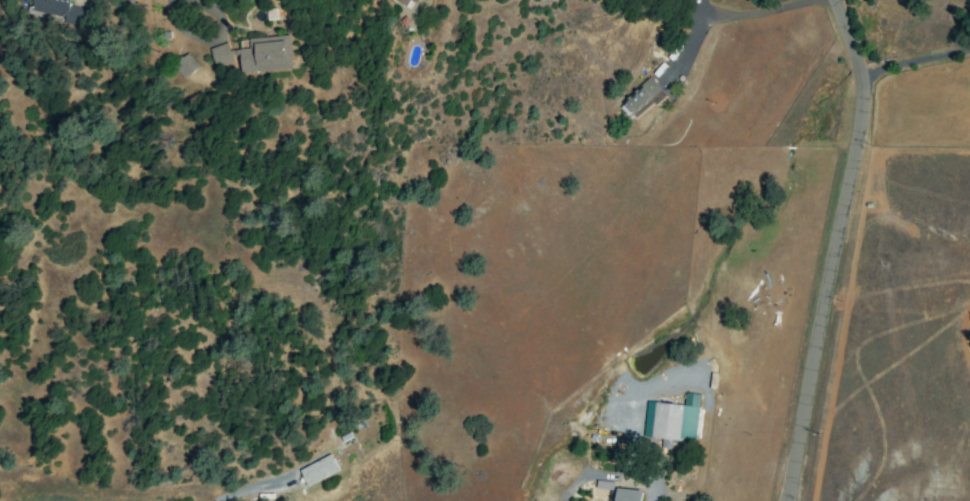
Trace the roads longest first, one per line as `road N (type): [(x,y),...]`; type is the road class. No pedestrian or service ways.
road 1 (residential): [(787,500),(868,82),(839,0)]

